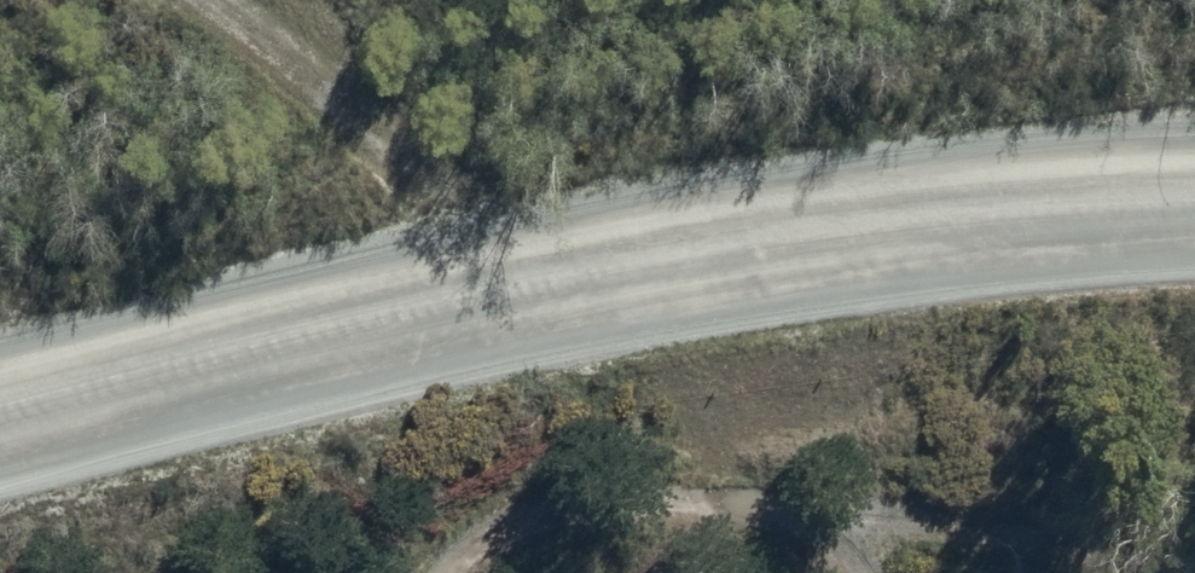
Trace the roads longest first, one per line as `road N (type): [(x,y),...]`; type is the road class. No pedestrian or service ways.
road 1 (track): [(1194,271),(1098,282),(0,529)]
road 2 (track): [(828,572),(796,512),(666,376),(347,98),(197,0)]

